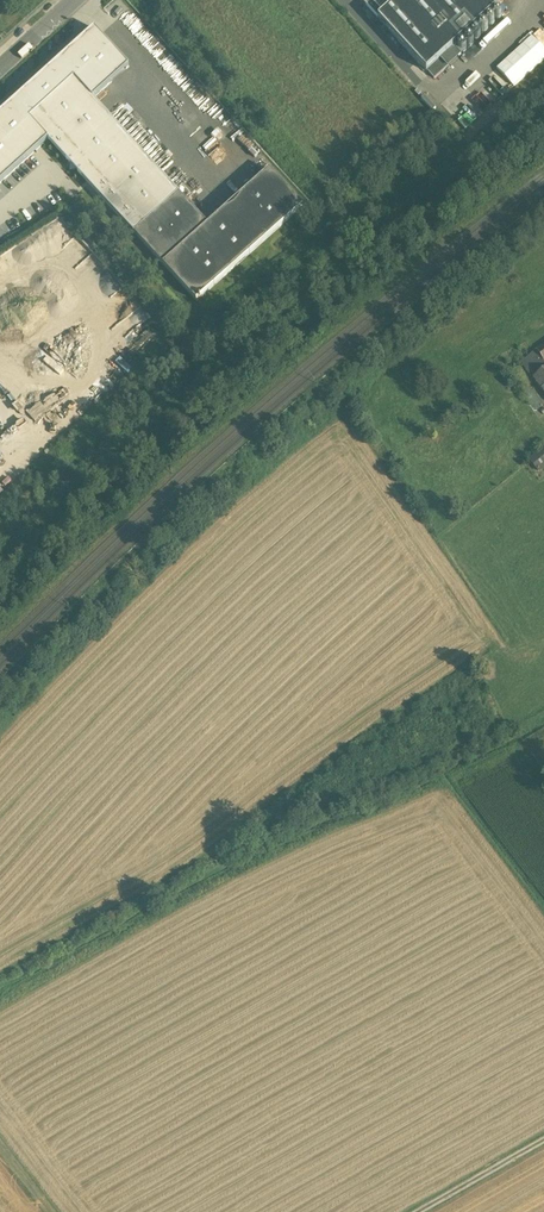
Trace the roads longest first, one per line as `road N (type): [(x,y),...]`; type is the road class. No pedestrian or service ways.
road 1 (track): [(543,1145),(427,1211)]

